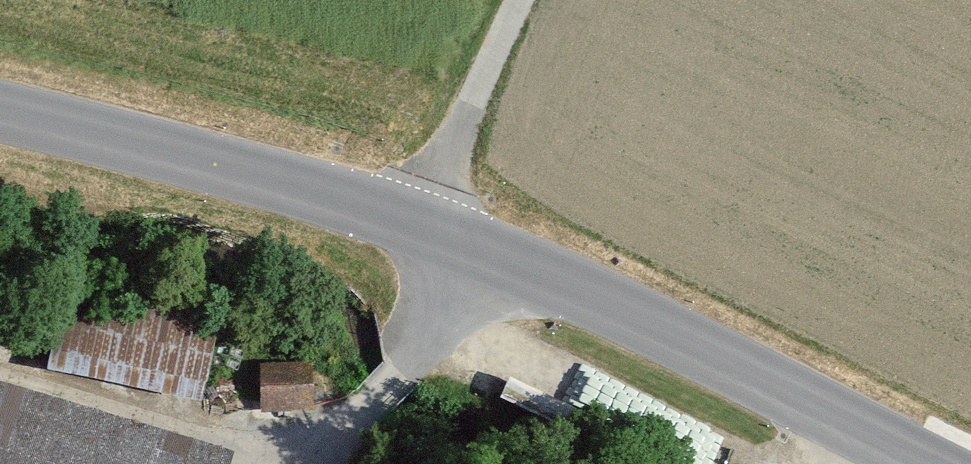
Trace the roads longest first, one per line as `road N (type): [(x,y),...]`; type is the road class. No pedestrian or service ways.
road 1 (tertiary): [(923,463),(422,220),(0,118)]
road 2 (track): [(422,220),(523,0)]

